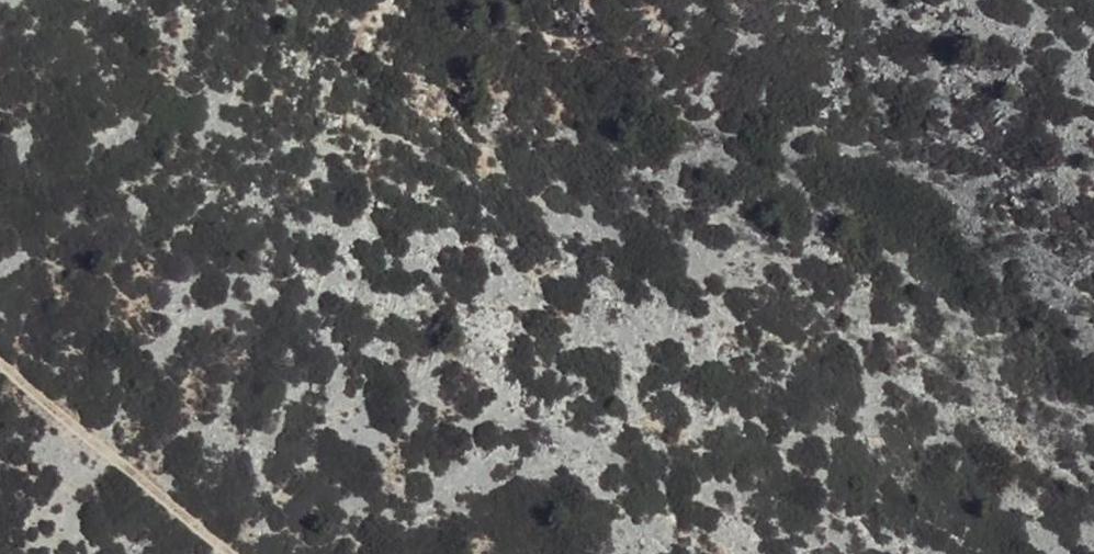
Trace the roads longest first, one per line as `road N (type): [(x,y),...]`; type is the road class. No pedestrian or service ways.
road 1 (track): [(0,362),(224,553)]

